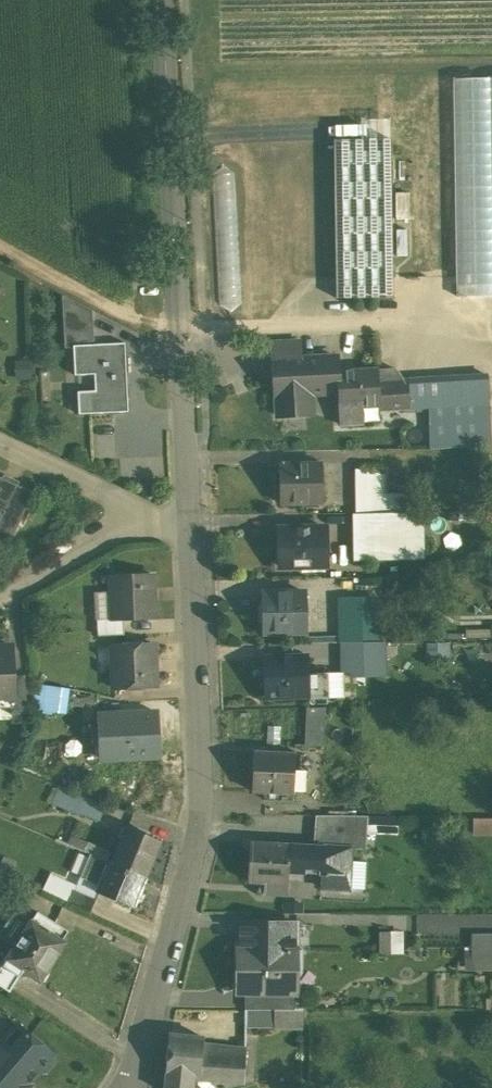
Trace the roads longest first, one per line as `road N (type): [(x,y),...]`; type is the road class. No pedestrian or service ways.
road 1 (residential): [(132,1087),(200,816),(189,523)]
road 2 (residential): [(189,523),(162,0)]
road 3 (residential): [(0,592),(145,512)]
road 4 (residential): [(145,512),(0,445)]

